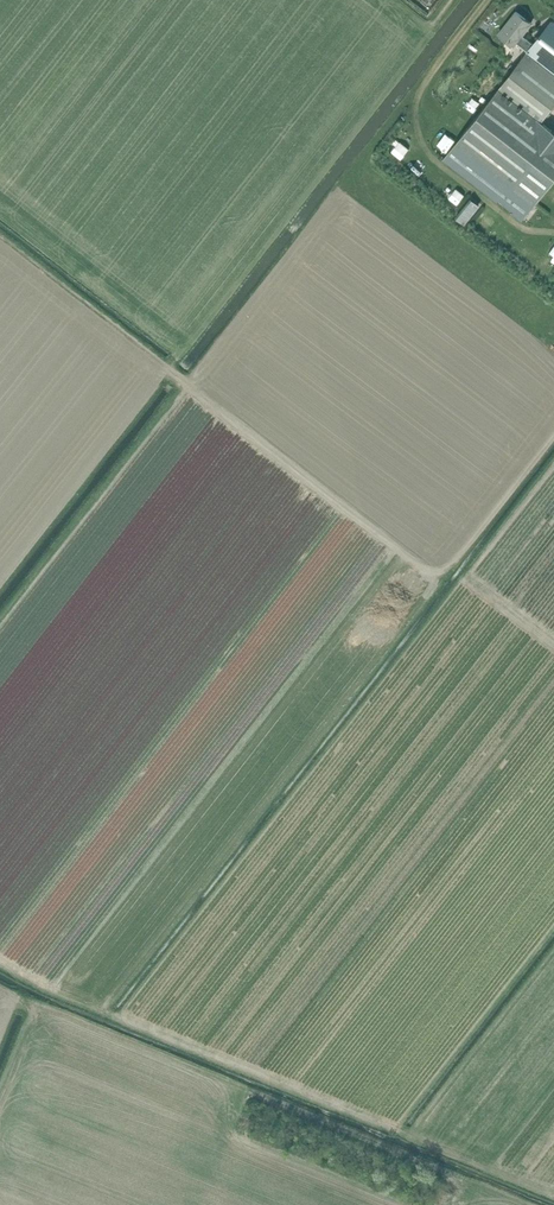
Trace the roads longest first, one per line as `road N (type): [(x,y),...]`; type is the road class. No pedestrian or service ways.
road 1 (track): [(0,244),(175,381),(449,569),(553,433)]

